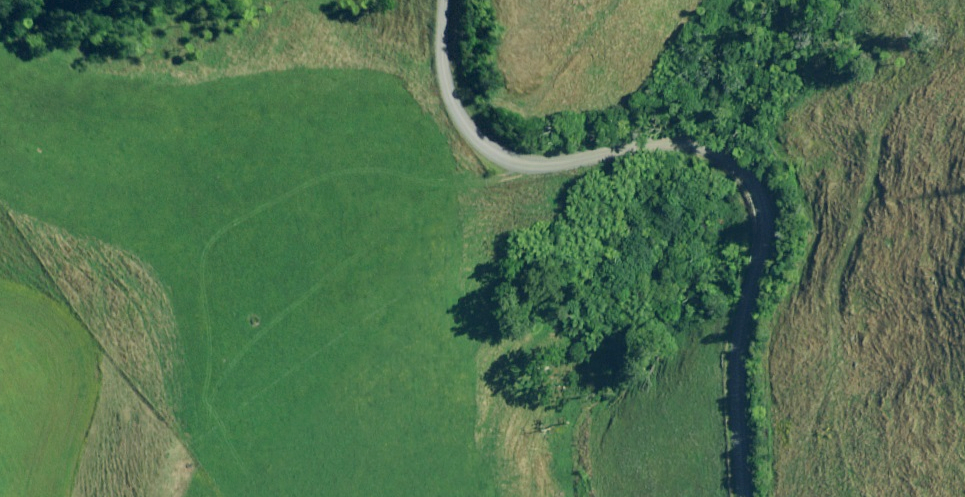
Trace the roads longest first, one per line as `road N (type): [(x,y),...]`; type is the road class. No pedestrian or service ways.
road 1 (unclassified): [(743,496),(755,214),(738,162),(690,133),(647,129),(511,153),(462,115),(445,78),(437,0)]
road 2 (track): [(511,153),(465,183),(384,172),(283,190),(209,251),(217,328),(205,392),(249,477)]
road 3 (track): [(964,59),(929,73),(879,116),(865,208),(841,263),(835,361),(816,431)]
road 4 (track): [(465,183),(375,241),(205,392)]

